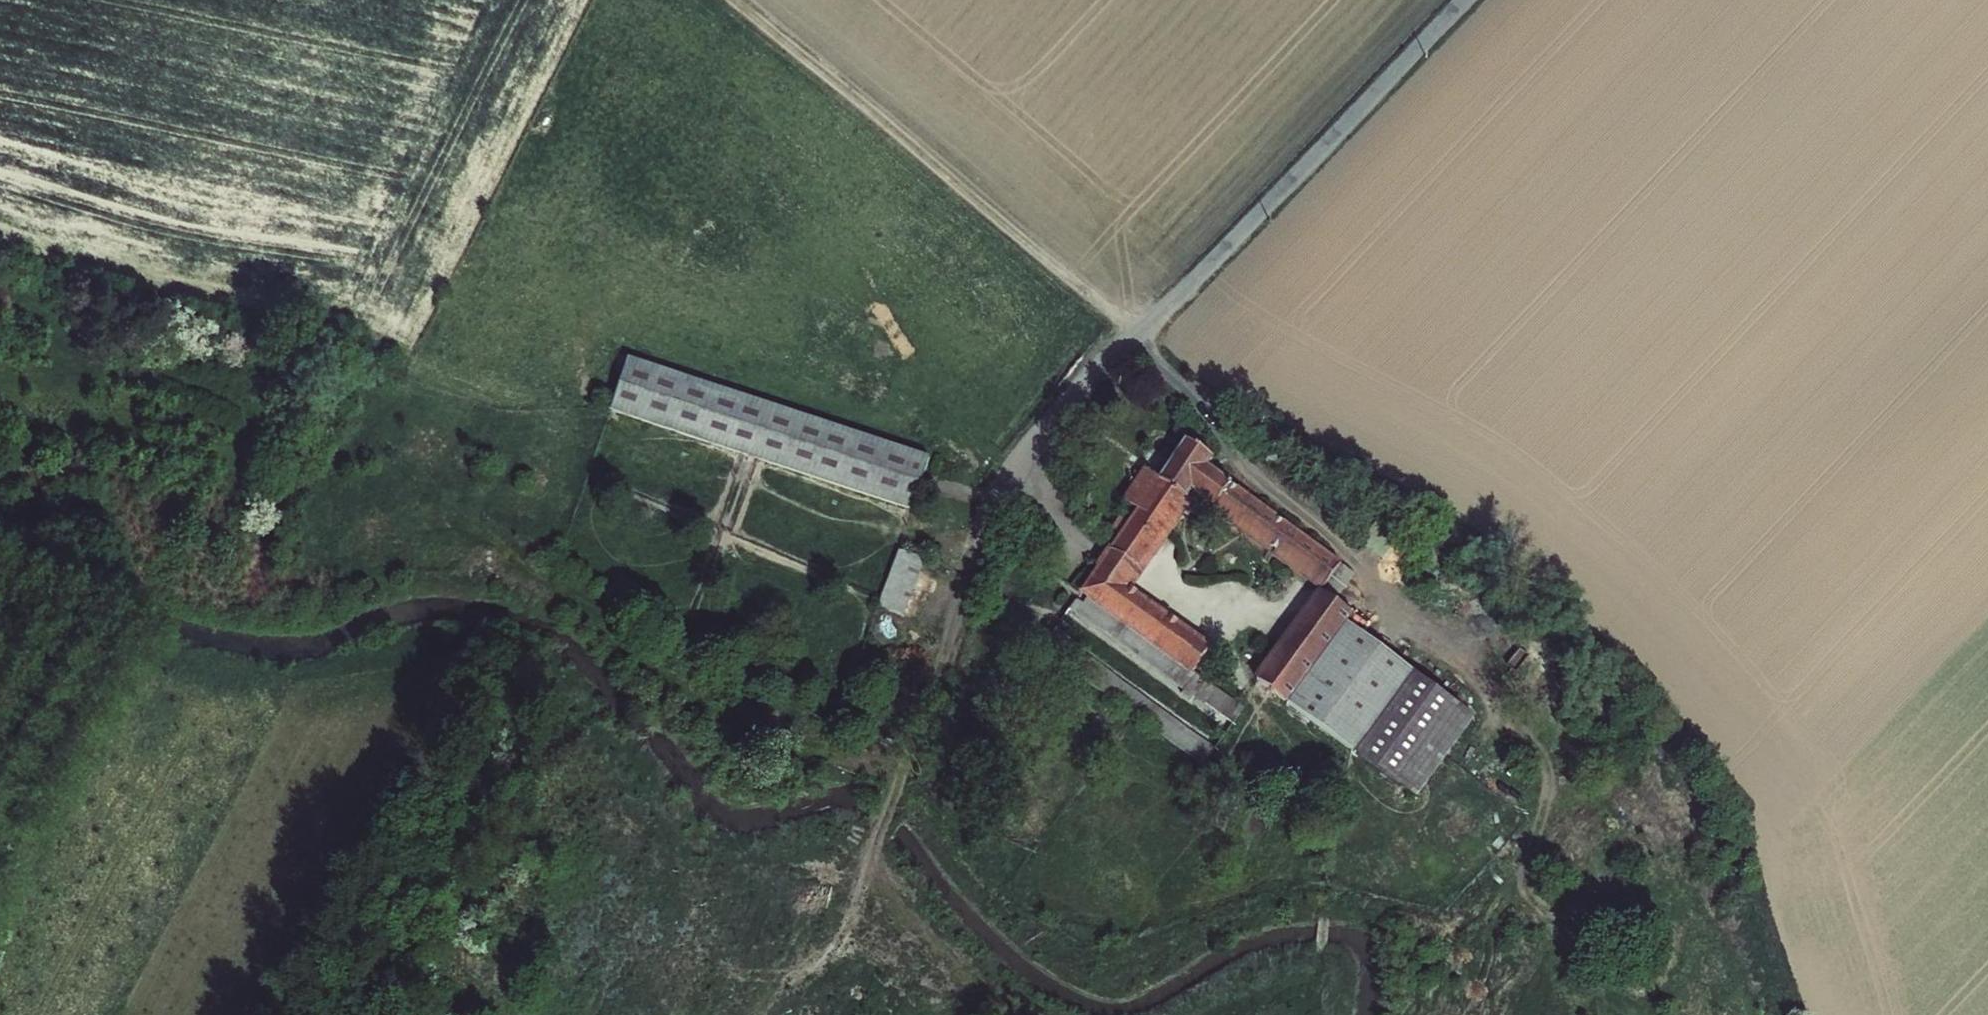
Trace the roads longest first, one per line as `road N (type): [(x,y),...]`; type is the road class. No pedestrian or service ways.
road 1 (track): [(1459,0),(1060,411),(1042,441),(1041,486),(1061,547)]
road 2 (track): [(1135,335),(732,0)]

